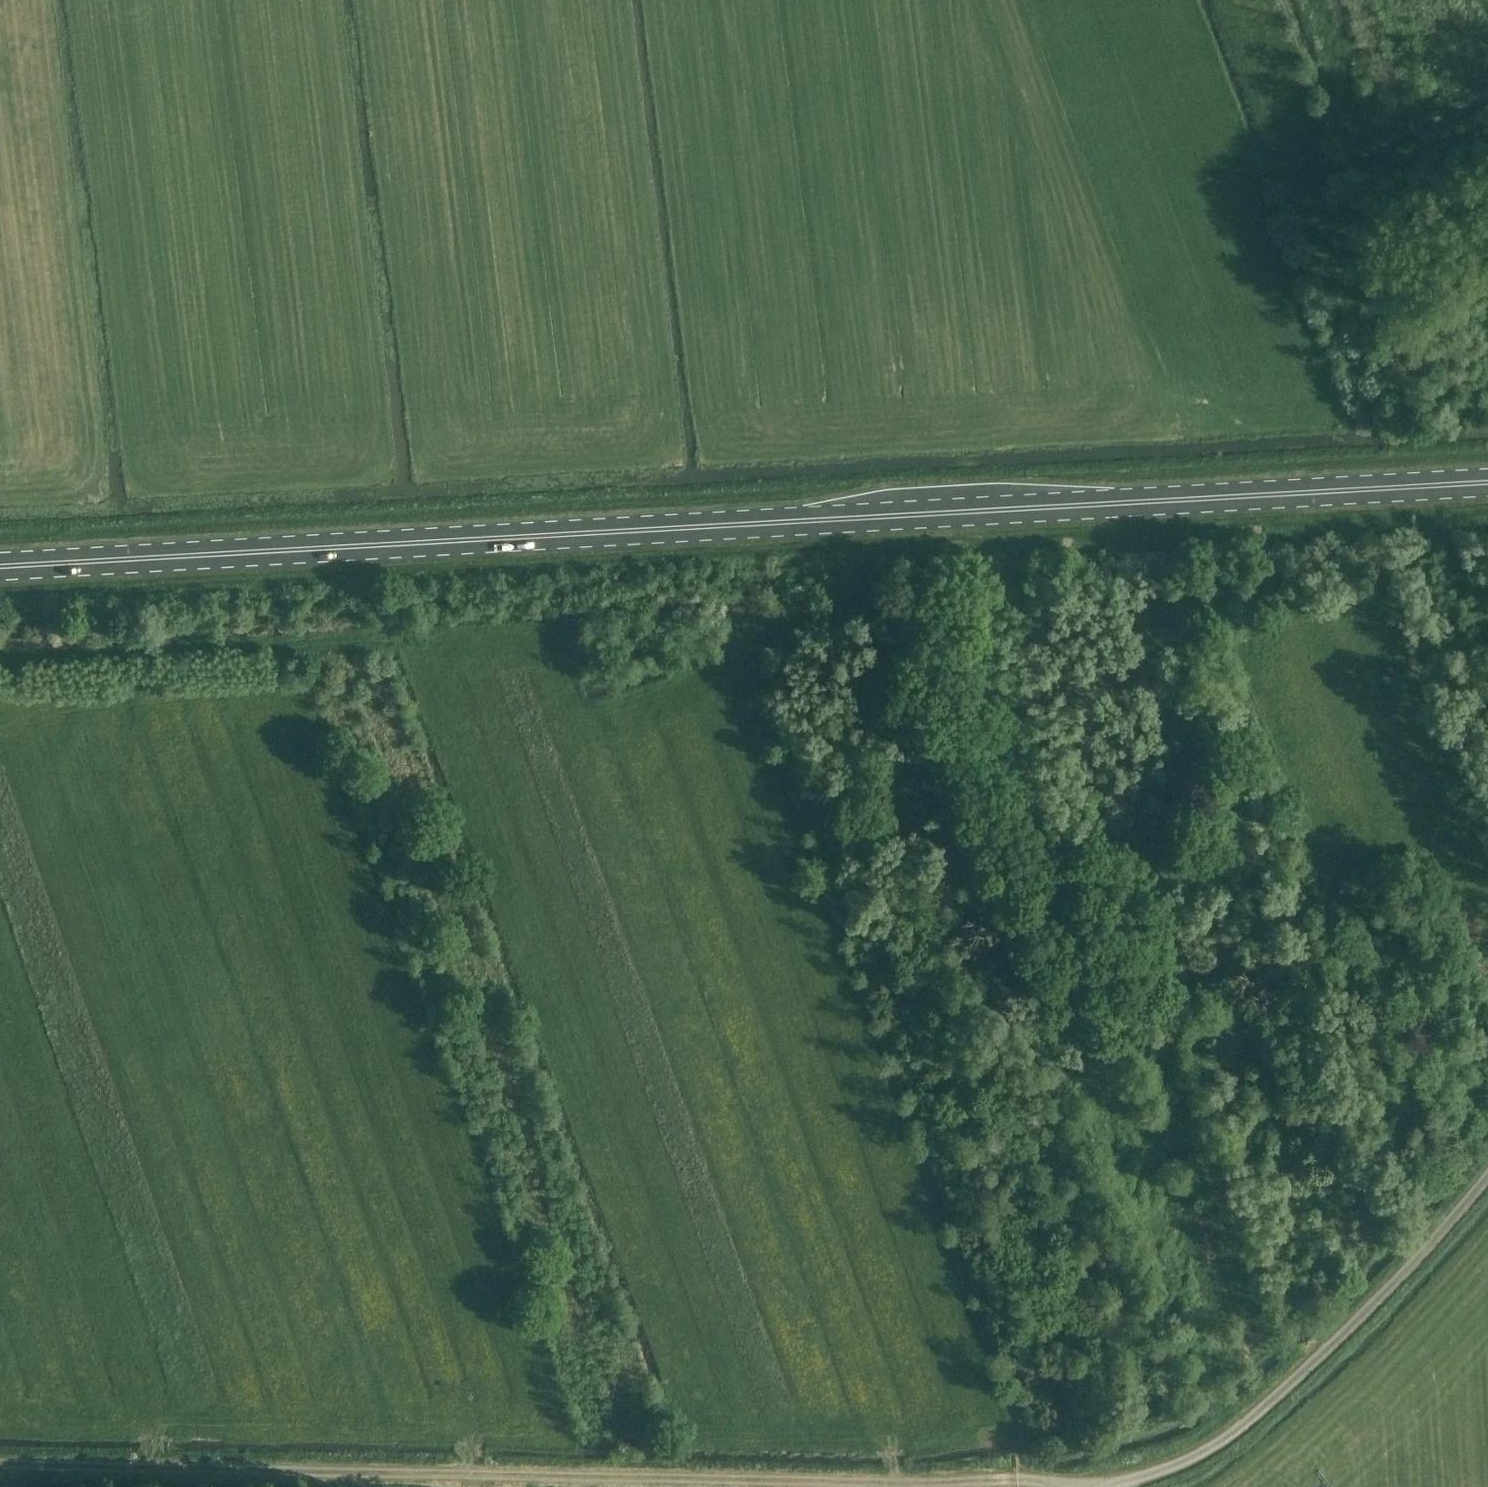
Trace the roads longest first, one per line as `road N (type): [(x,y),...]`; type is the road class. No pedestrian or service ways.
road 1 (primary): [(0,567),(1487,483)]
road 2 (track): [(1062,1486),(1025,1480),(0,1462)]
road 3 (unclassified): [(1108,1486),(1198,1455),(1291,1383),(1487,1174)]
road 4 (track): [(1487,1037),(1435,1008),(1360,999),(1097,1062)]

